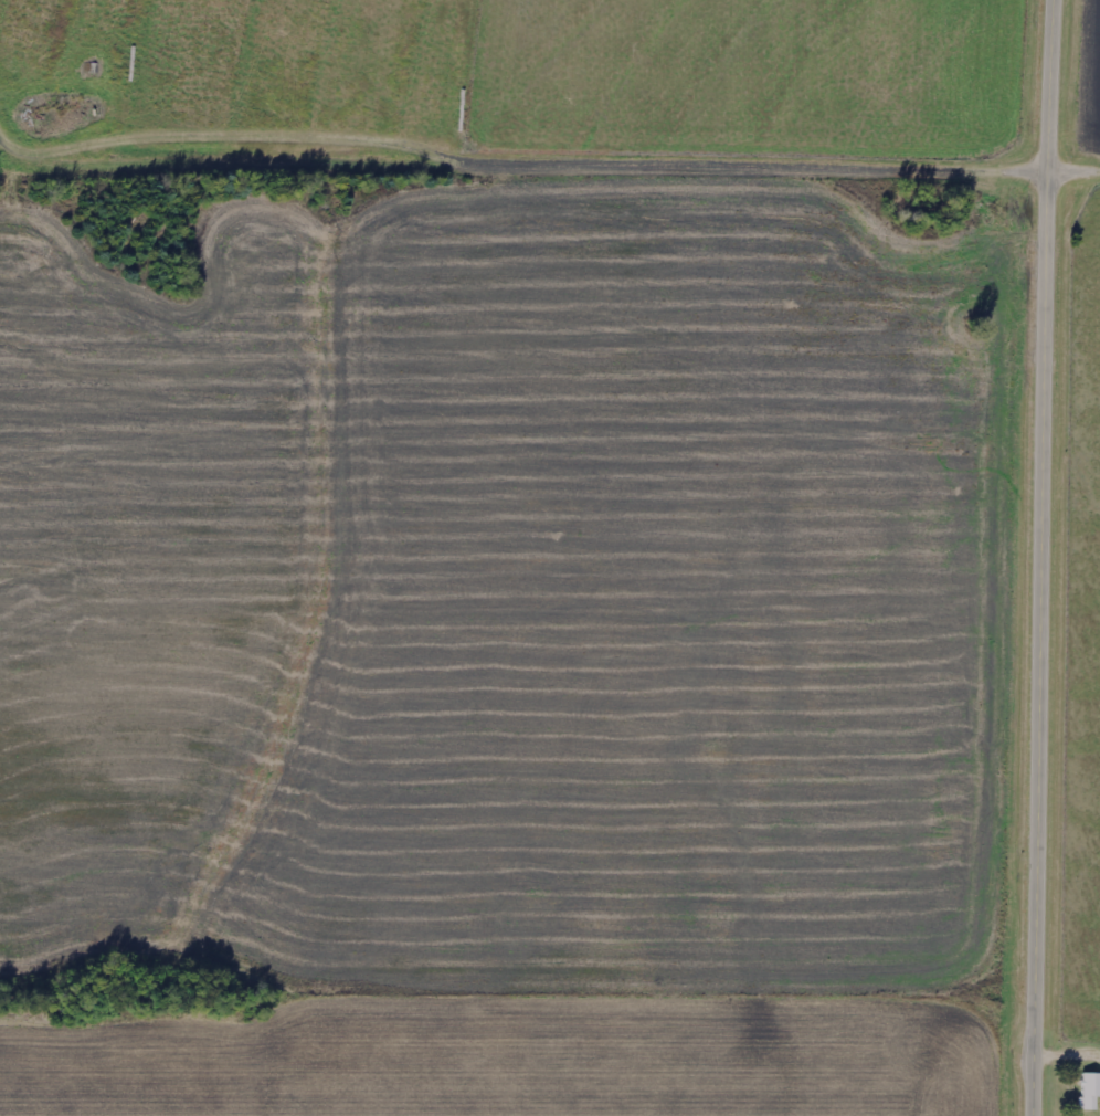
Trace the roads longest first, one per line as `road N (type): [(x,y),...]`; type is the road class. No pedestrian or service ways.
road 1 (tertiary): [(1055,0),(1037,1115)]
road 2 (residential): [(1049,179),(70,170),(25,161),(0,138)]

